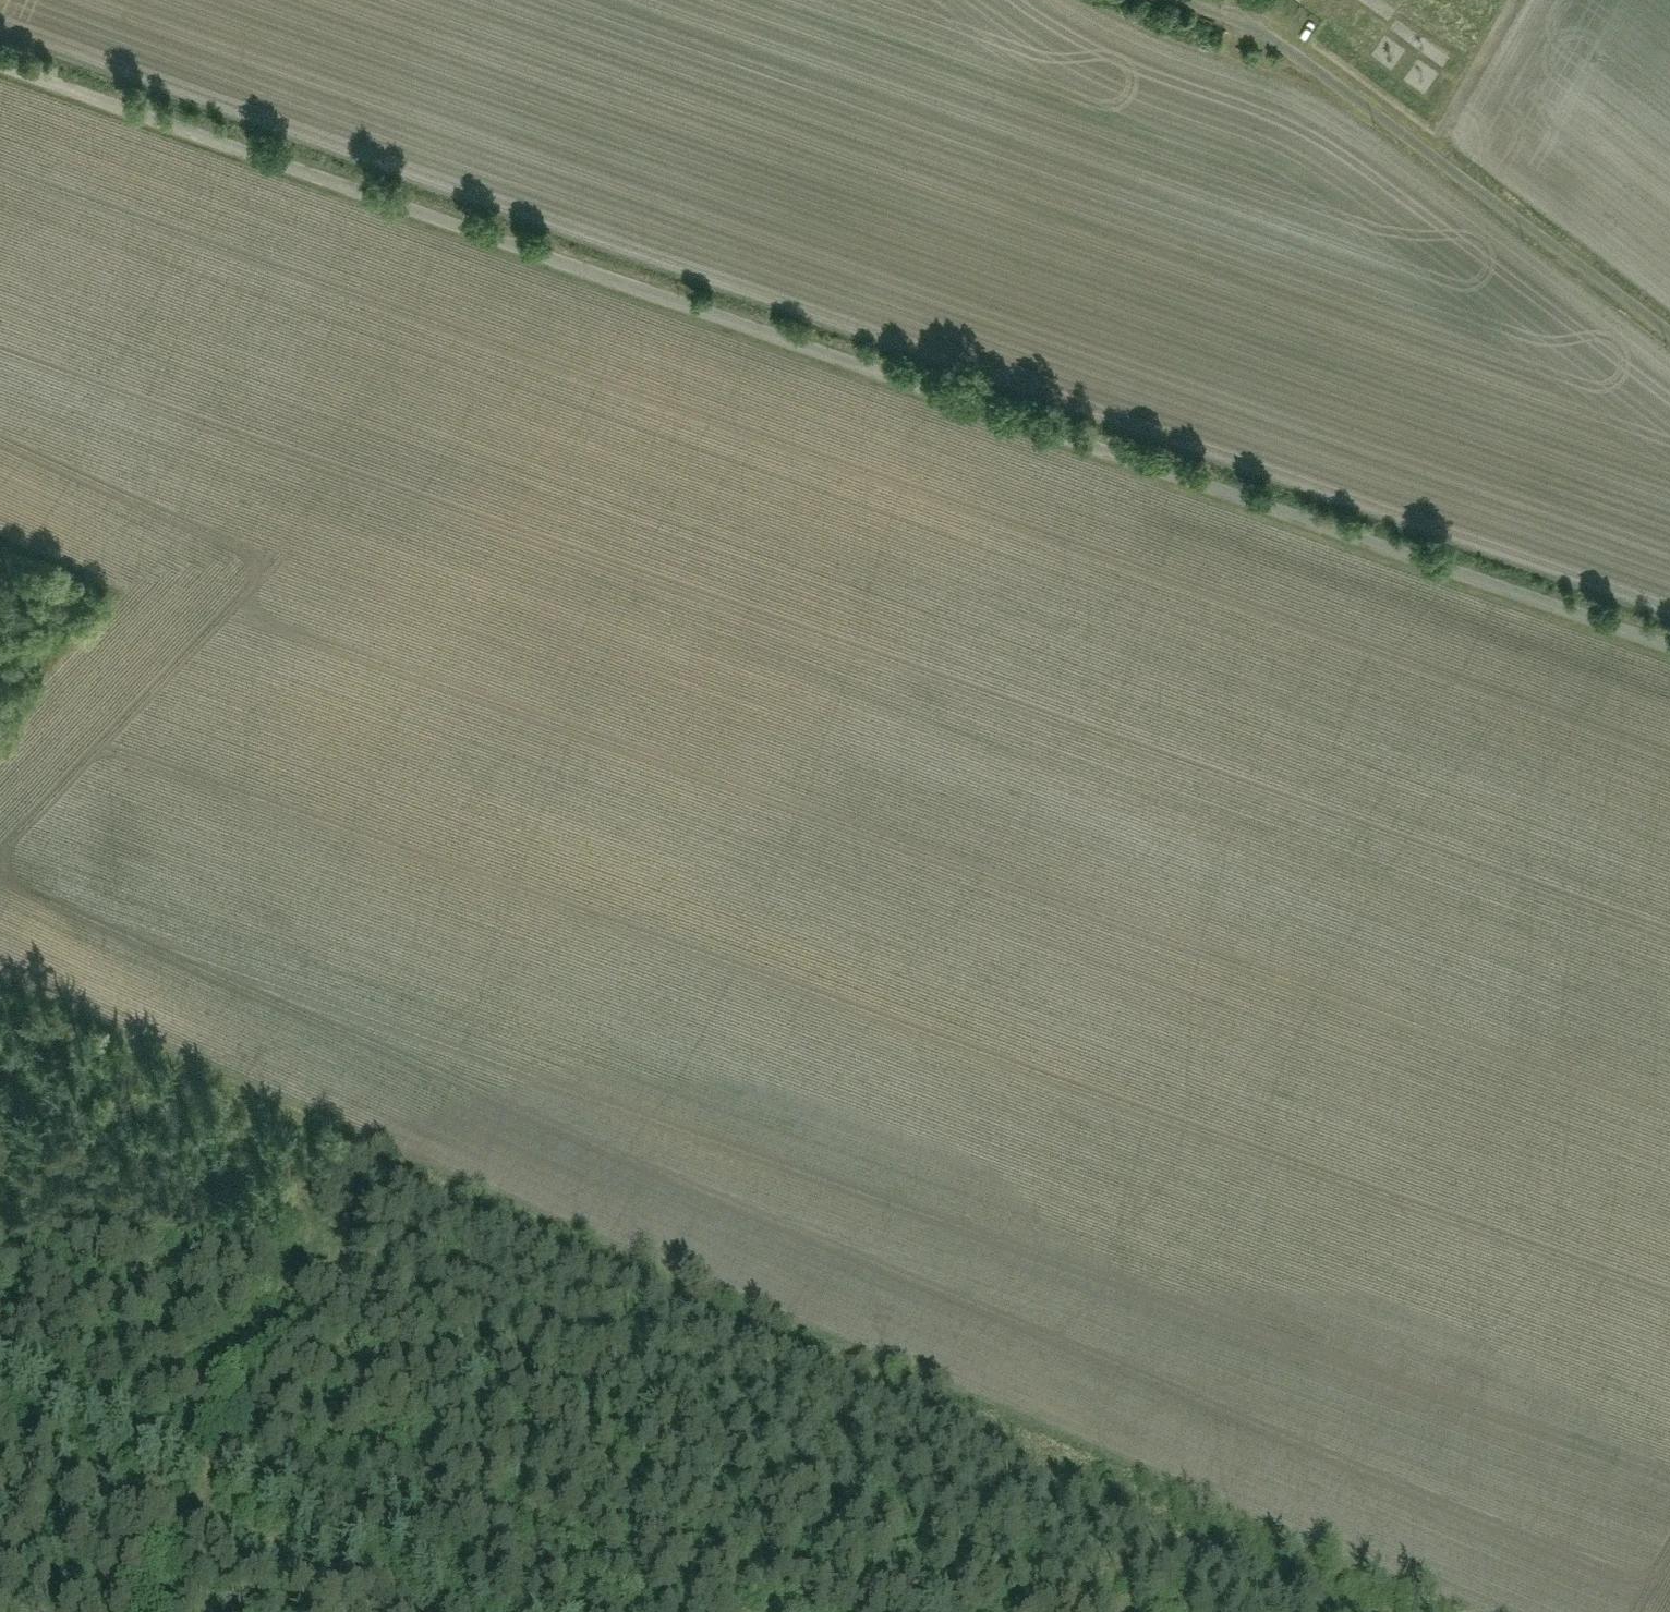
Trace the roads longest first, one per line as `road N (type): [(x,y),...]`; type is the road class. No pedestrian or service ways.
road 1 (track): [(1669,646),(0,68)]
road 2 (track): [(1669,341),(1238,19),(1191,0)]

